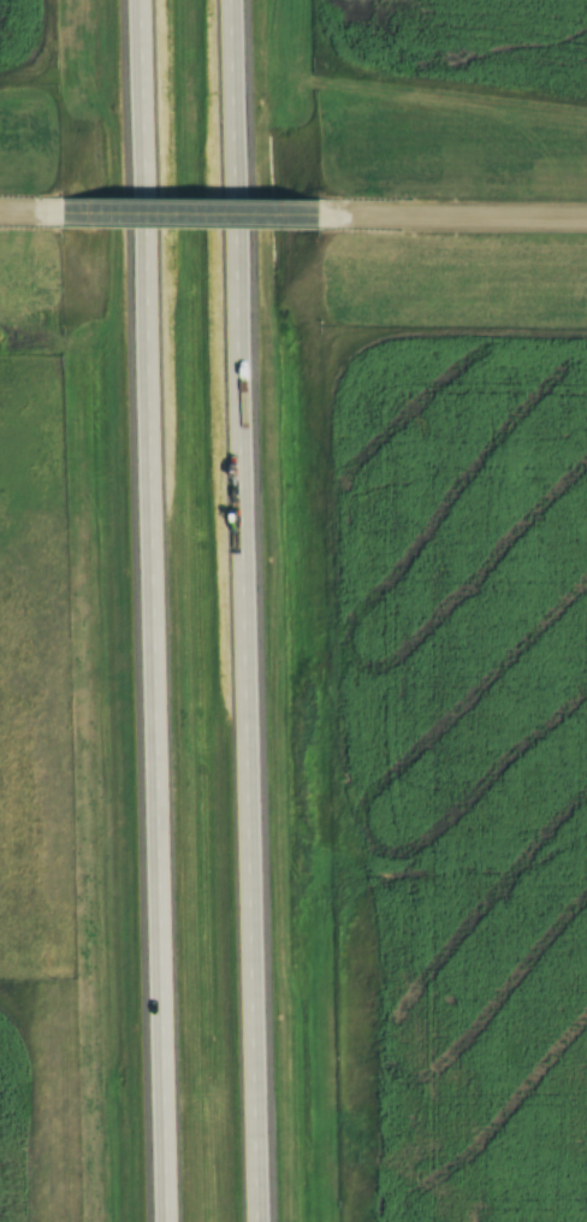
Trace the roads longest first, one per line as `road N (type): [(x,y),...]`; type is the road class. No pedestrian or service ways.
road 1 (motorway): [(267,1221),(241,0)]
road 2 (motorway): [(141,0),(165,1221)]
road 3 (residential): [(331,212),(49,209)]
road 4 (residential): [(586,215),(331,212)]

